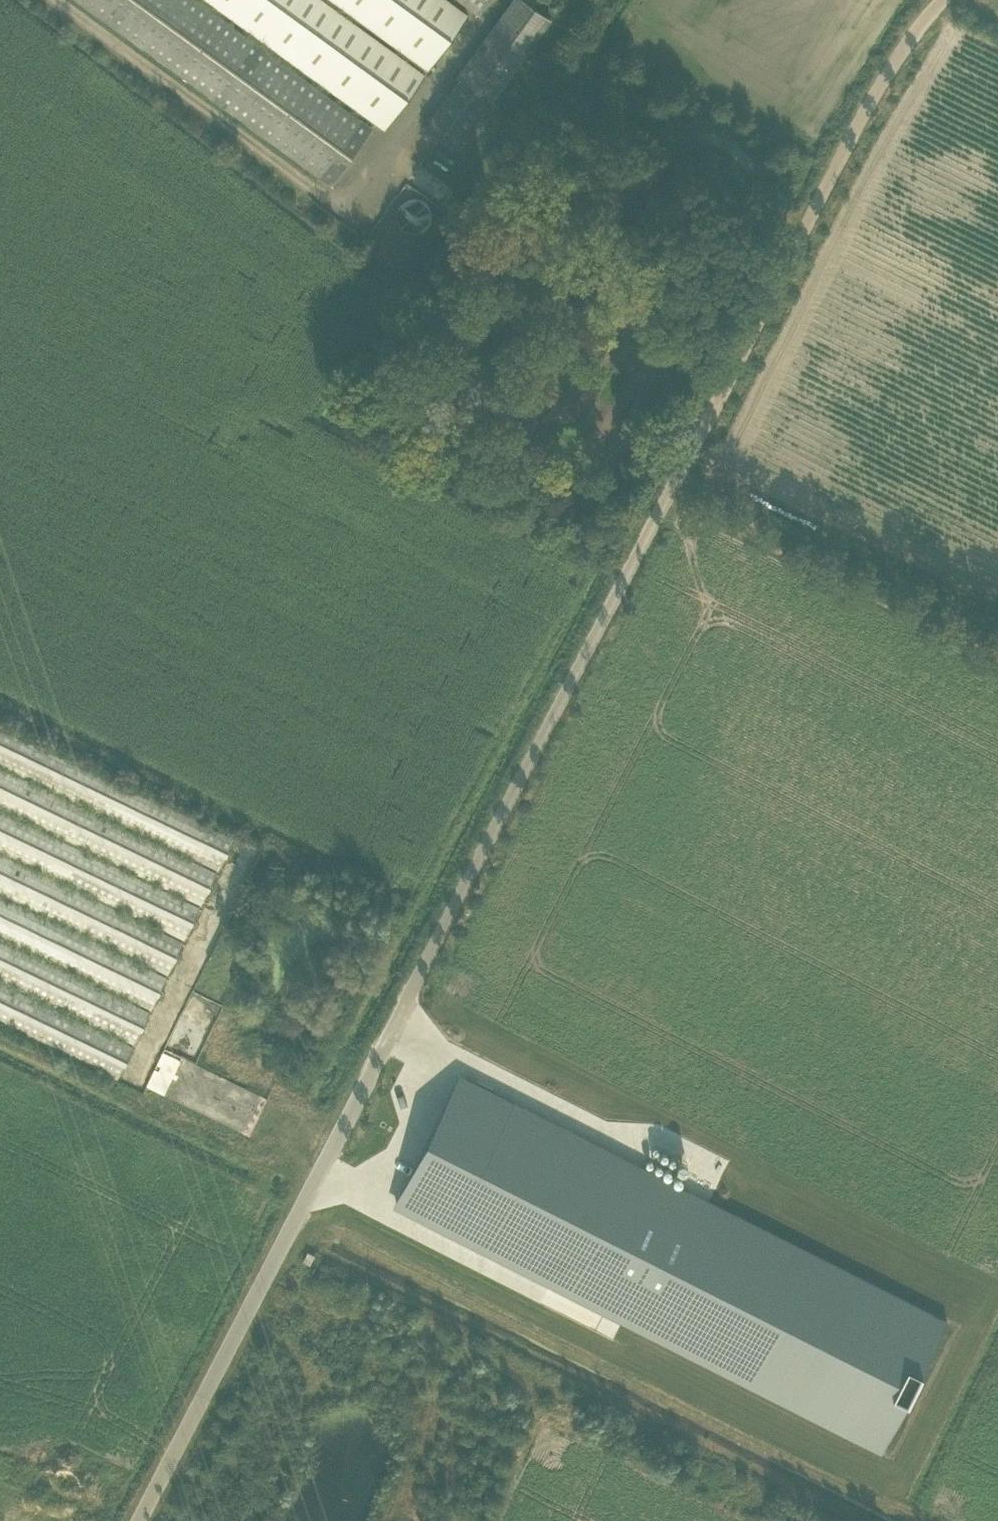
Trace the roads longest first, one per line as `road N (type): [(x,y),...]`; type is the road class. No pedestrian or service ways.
road 1 (track): [(377,1061),(883,69),(943,0)]
road 2 (unclassified): [(142,1520),(377,1061)]

